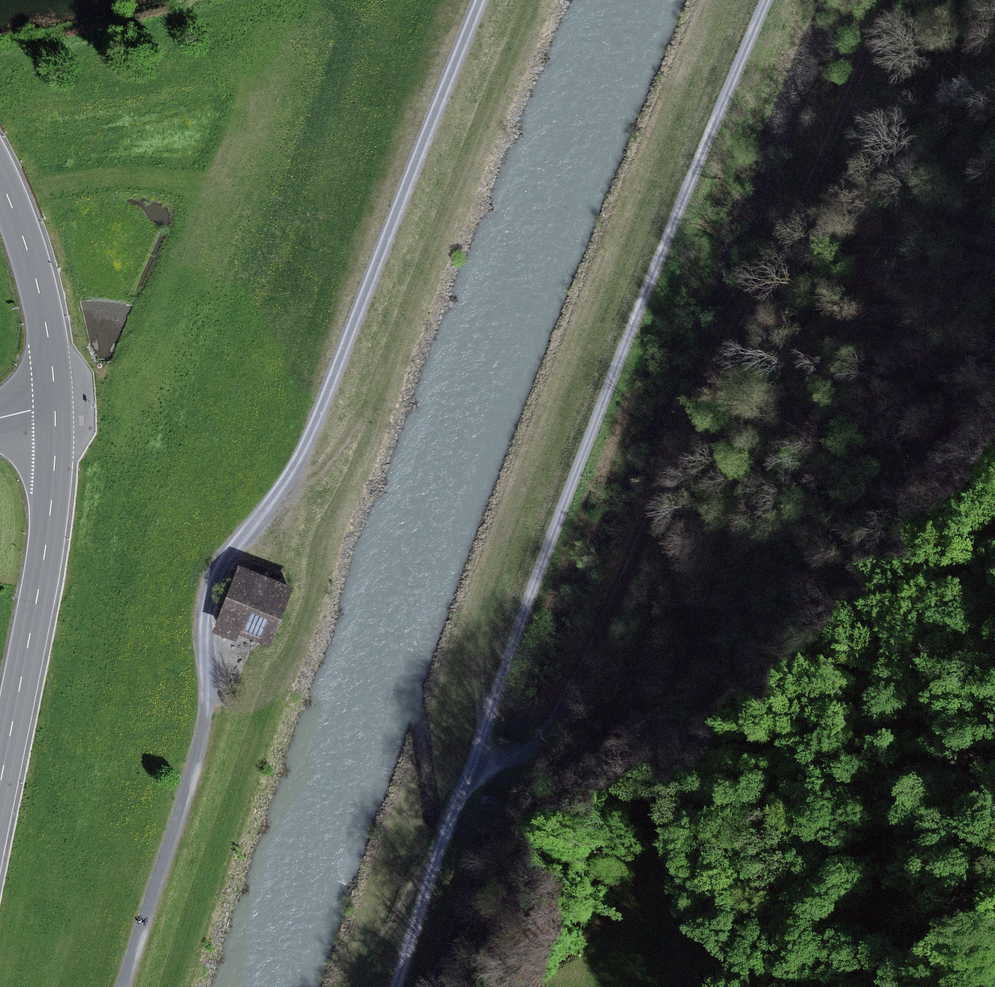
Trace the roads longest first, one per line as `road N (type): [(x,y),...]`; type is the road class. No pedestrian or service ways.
road 1 (track): [(481,0),(304,448),(206,591),(203,735),(125,986)]
road 2 (track): [(397,986),(547,551),(767,0)]
road 3 (track): [(894,0),(627,574),(553,725),(523,759)]
road 4 (primary): [(0,788),(48,542),(56,405)]
road 5 (primary): [(56,405),(42,298),(0,176)]
road 6 (track): [(365,963),(413,881),(438,856)]
road 7 (track): [(367,407),(321,470),(279,493)]

